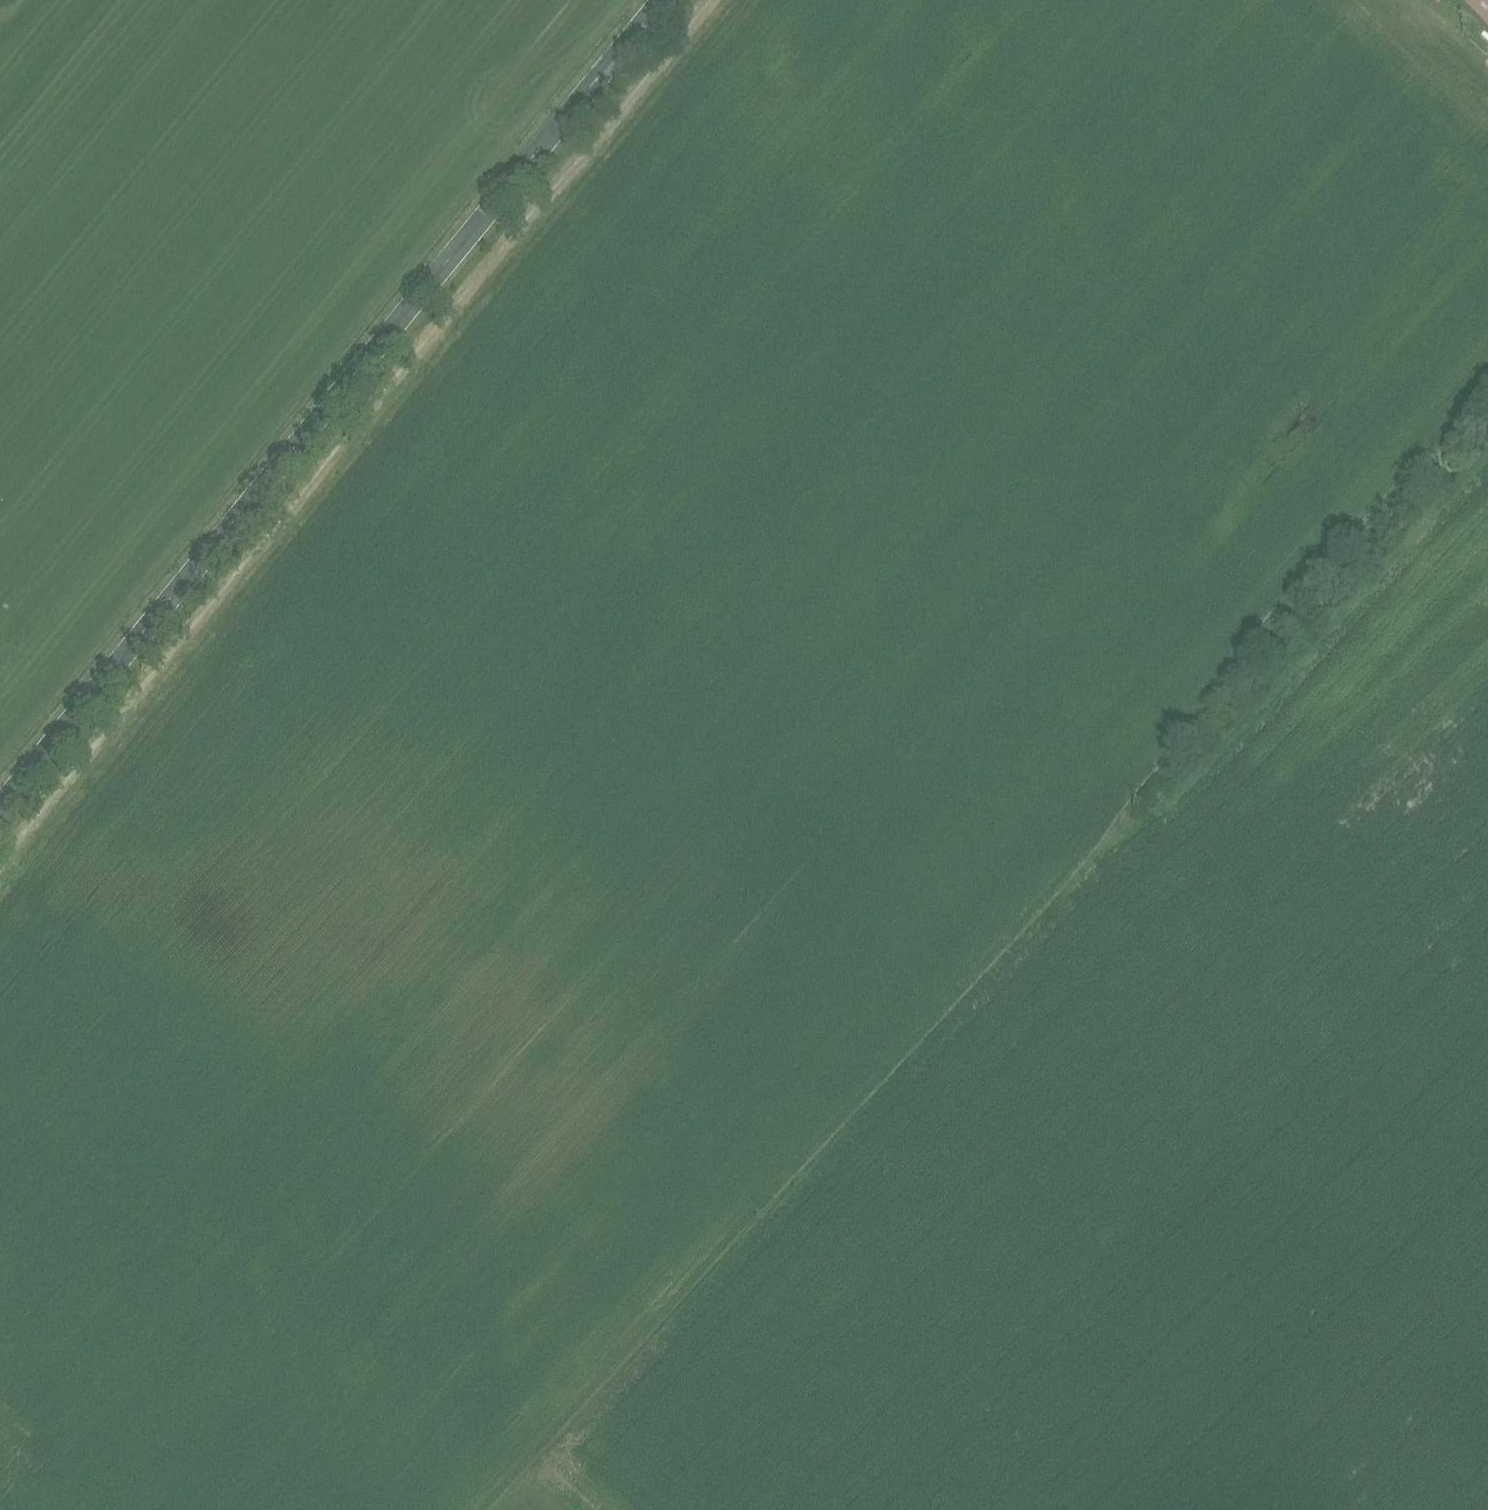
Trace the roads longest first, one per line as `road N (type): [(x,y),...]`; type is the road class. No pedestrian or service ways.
road 1 (tertiary): [(0,816),(661,0)]

